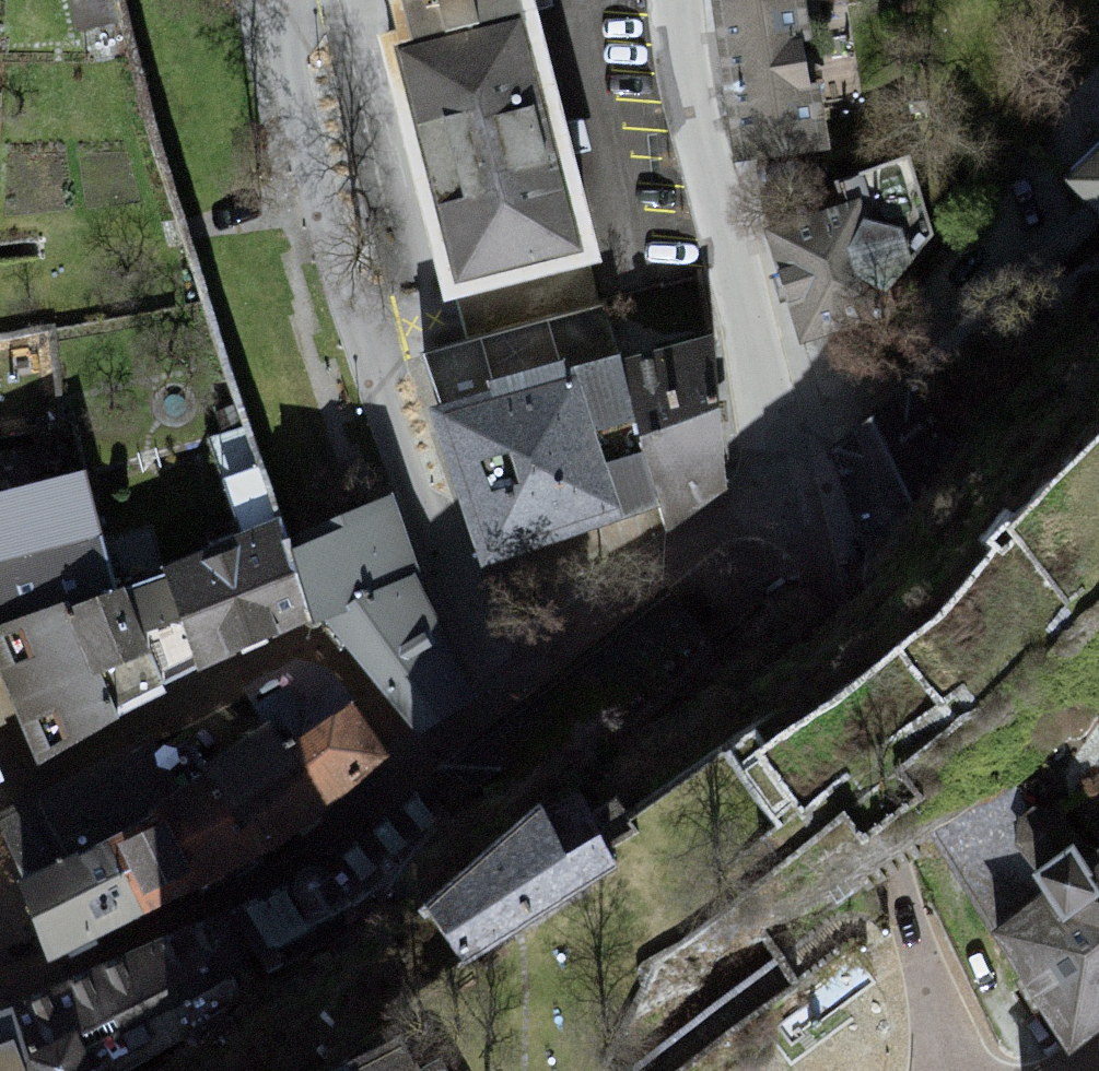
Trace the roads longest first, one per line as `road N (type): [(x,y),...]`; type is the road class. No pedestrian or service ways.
road 1 (residential): [(288,0),(290,68),(369,358),(448,588),(513,688)]
road 2 (residential): [(420,765),(361,688),(307,645),(0,806)]
road 3 (residential): [(678,0),(693,106),(785,487)]
road 4 (residential): [(420,765),(340,834),(209,907),(27,993),(0,996)]
road 5 (residential): [(785,487),(896,869)]
road 6 (residential): [(513,688),(785,487)]
road 7 (residential): [(513,688),(420,765)]

